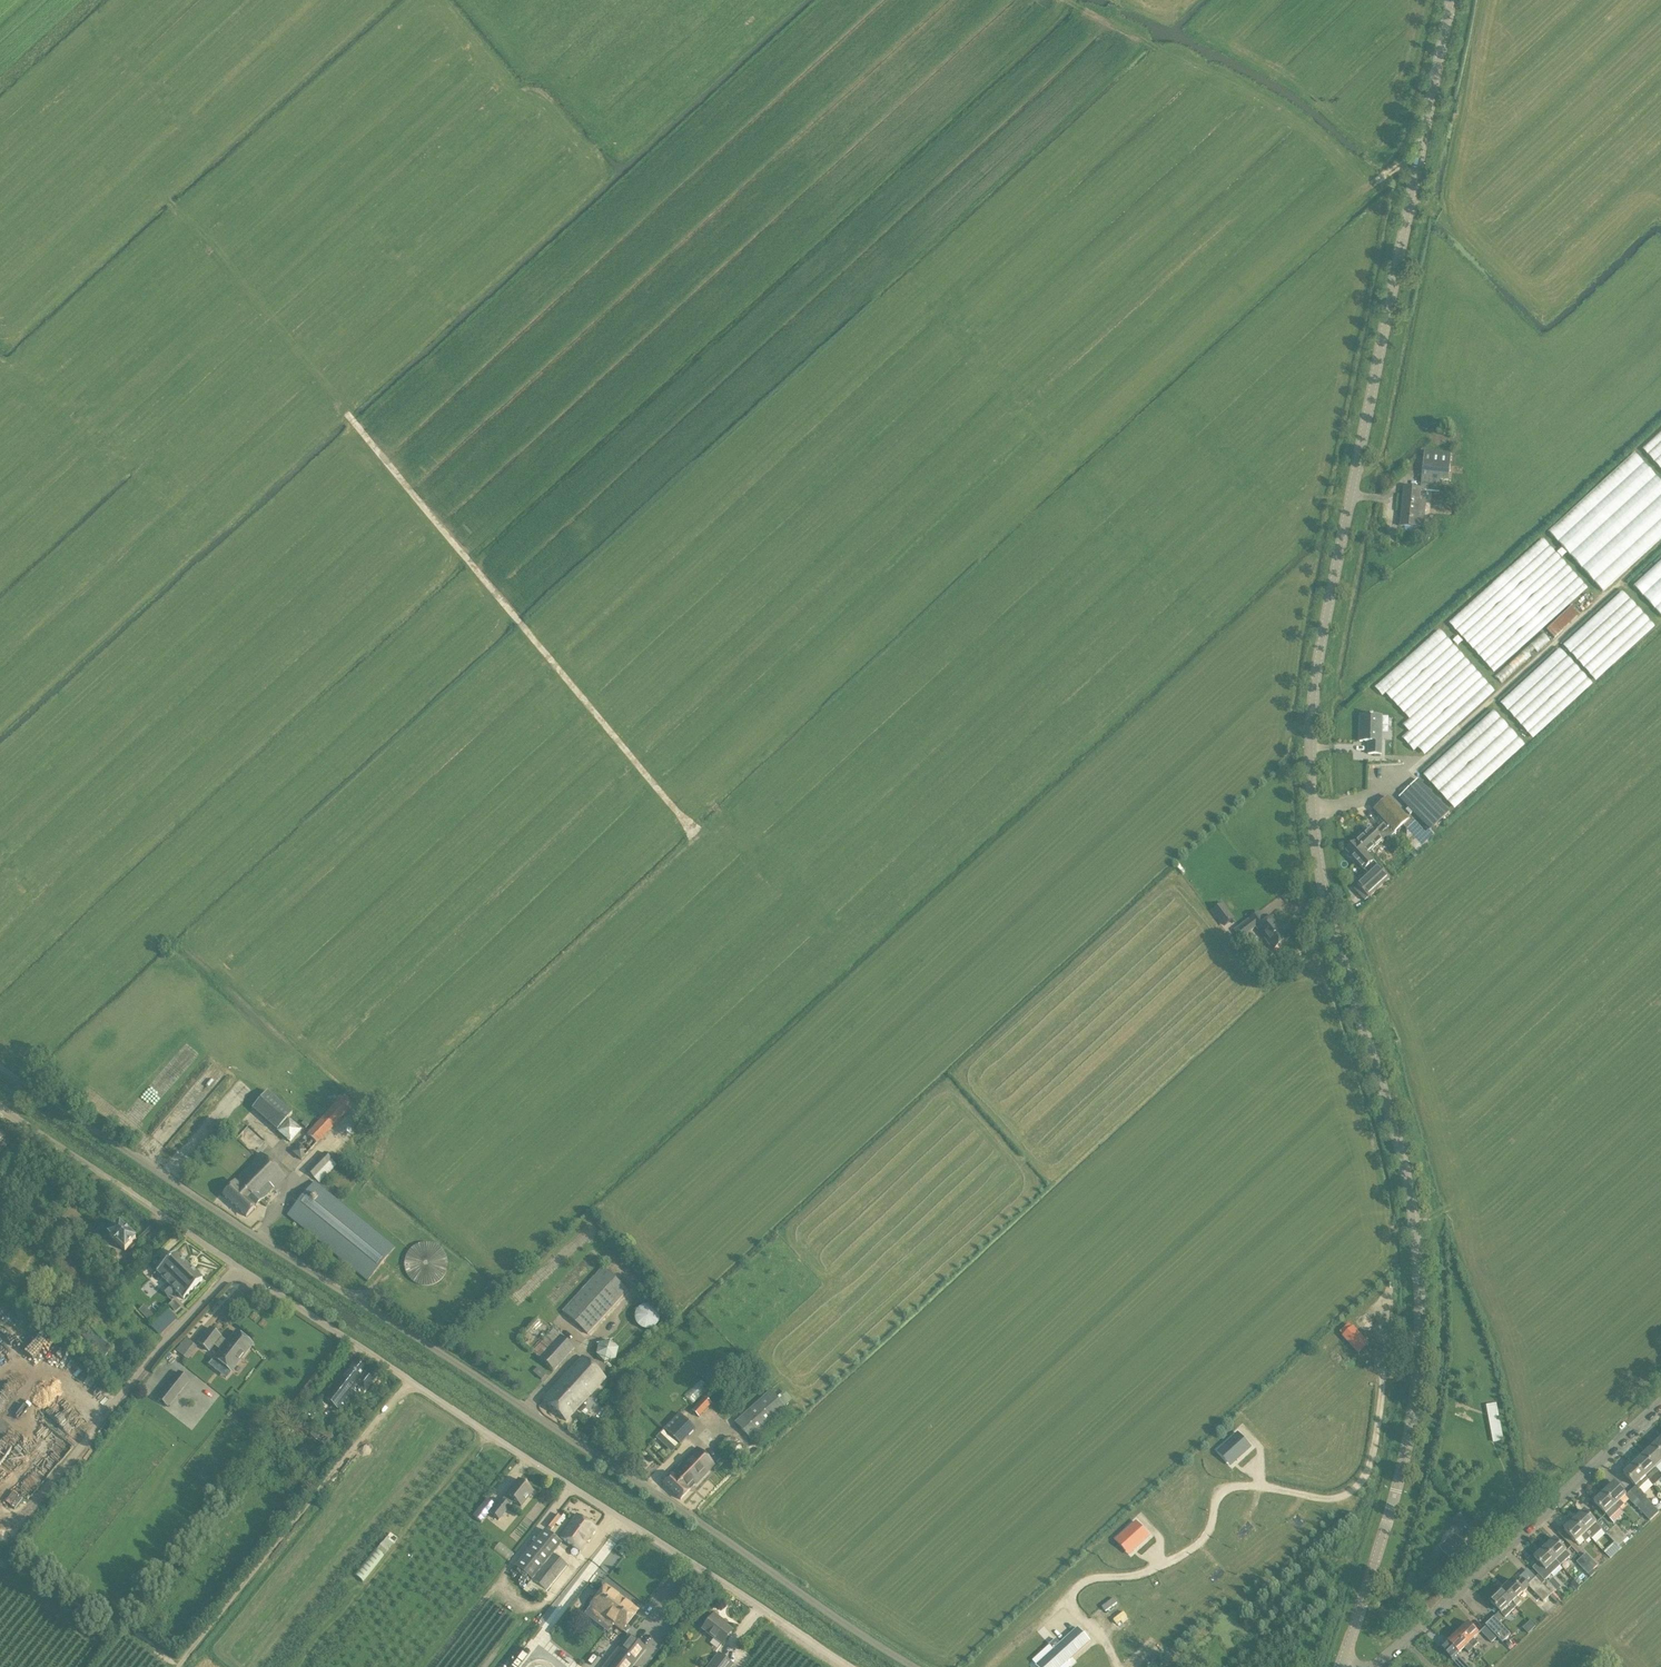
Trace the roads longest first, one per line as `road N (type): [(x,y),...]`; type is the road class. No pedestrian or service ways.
road 1 (tertiary): [(1344,1661),(1408,1438),(1420,1289),(1406,1177),(1316,848),(1311,748),(1330,599),(1453,0)]
road 2 (unclassified): [(916,1666),(0,1067)]
road 3 (unclassified): [(852,1666),(0,1105)]
road 4 (residential): [(1366,1666),(1384,1660),(1660,1402)]
road 5 (track): [(178,1666),(411,1381)]
road 6 (track): [(398,1545),(489,1431)]

